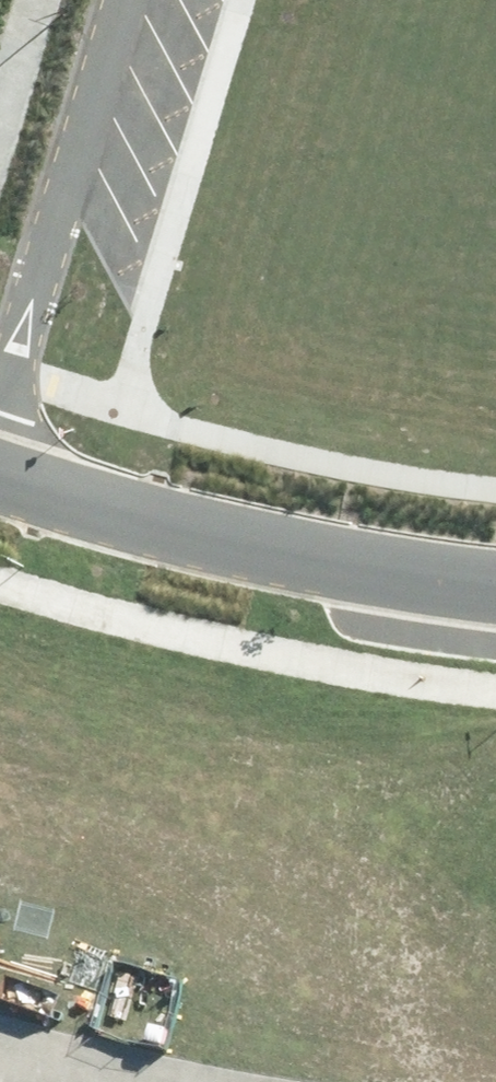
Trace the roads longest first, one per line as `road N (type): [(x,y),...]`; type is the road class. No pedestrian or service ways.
road 1 (residential): [(495,571),(264,536),(0,465)]
road 2 (residential): [(120,0),(0,397)]
road 3 (residential): [(0,1038),(181,1081)]

